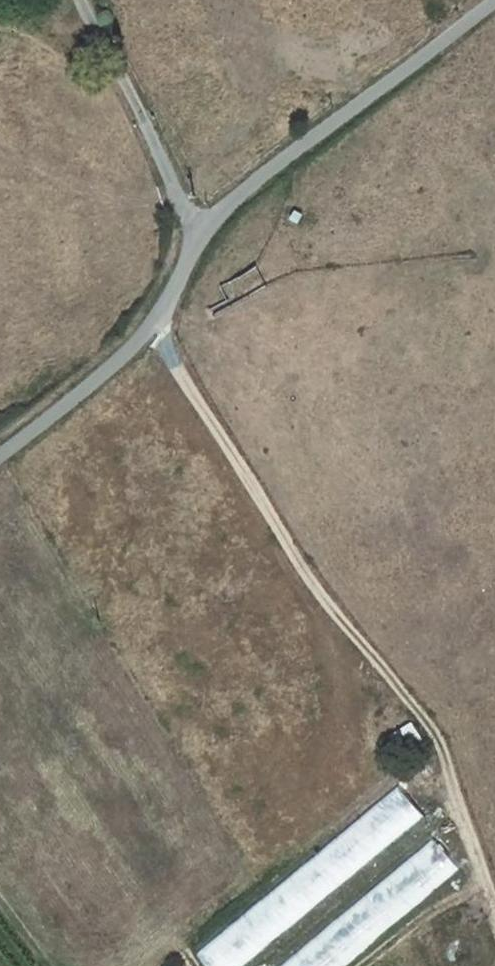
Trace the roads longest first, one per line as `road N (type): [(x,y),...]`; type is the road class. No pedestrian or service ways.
road 1 (track): [(154,323),(292,551),(430,726),(494,902)]
road 2 (unclassified): [(0,455),(154,323),(213,212),(489,0)]
road 3 (track): [(489,885),(446,905),(363,965)]

